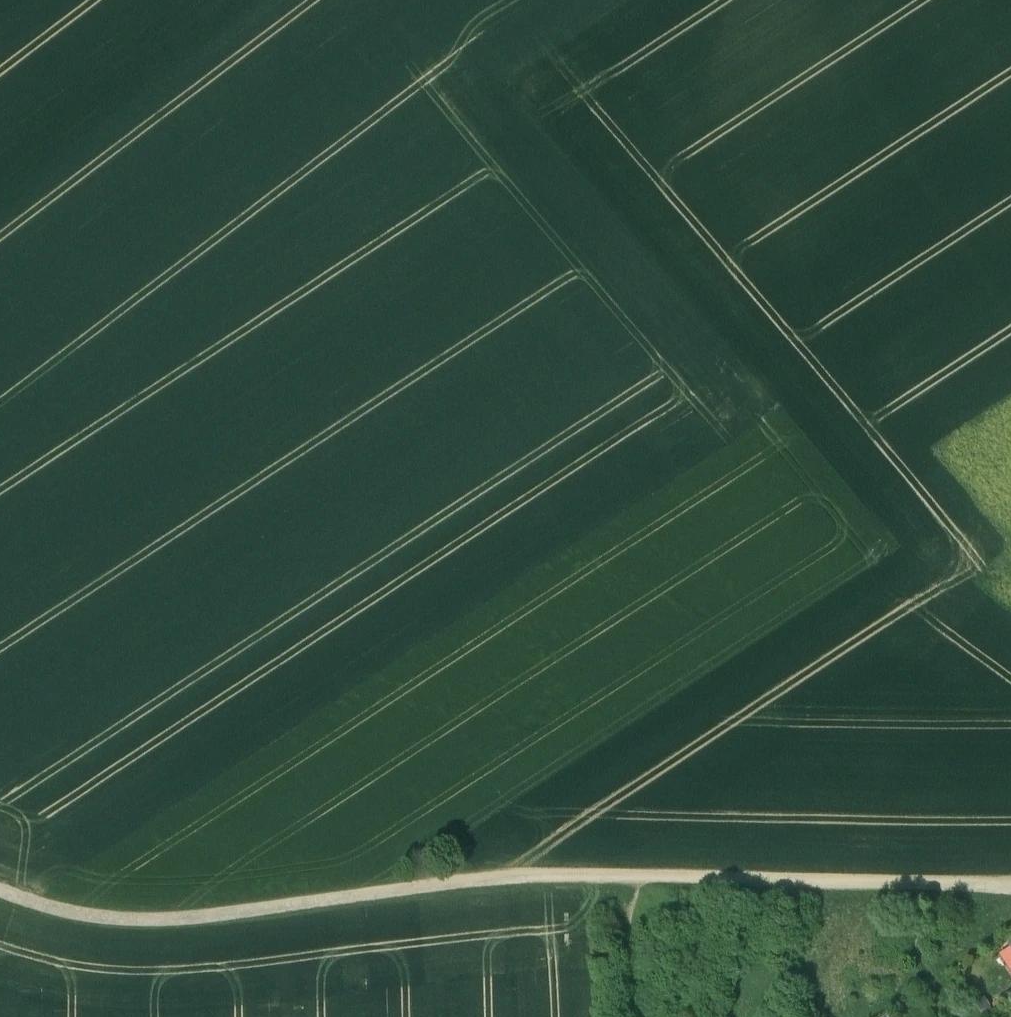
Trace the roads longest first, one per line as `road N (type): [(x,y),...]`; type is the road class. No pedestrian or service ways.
road 1 (track): [(0,880),(64,908),(197,918),(494,878),(1010,885)]

